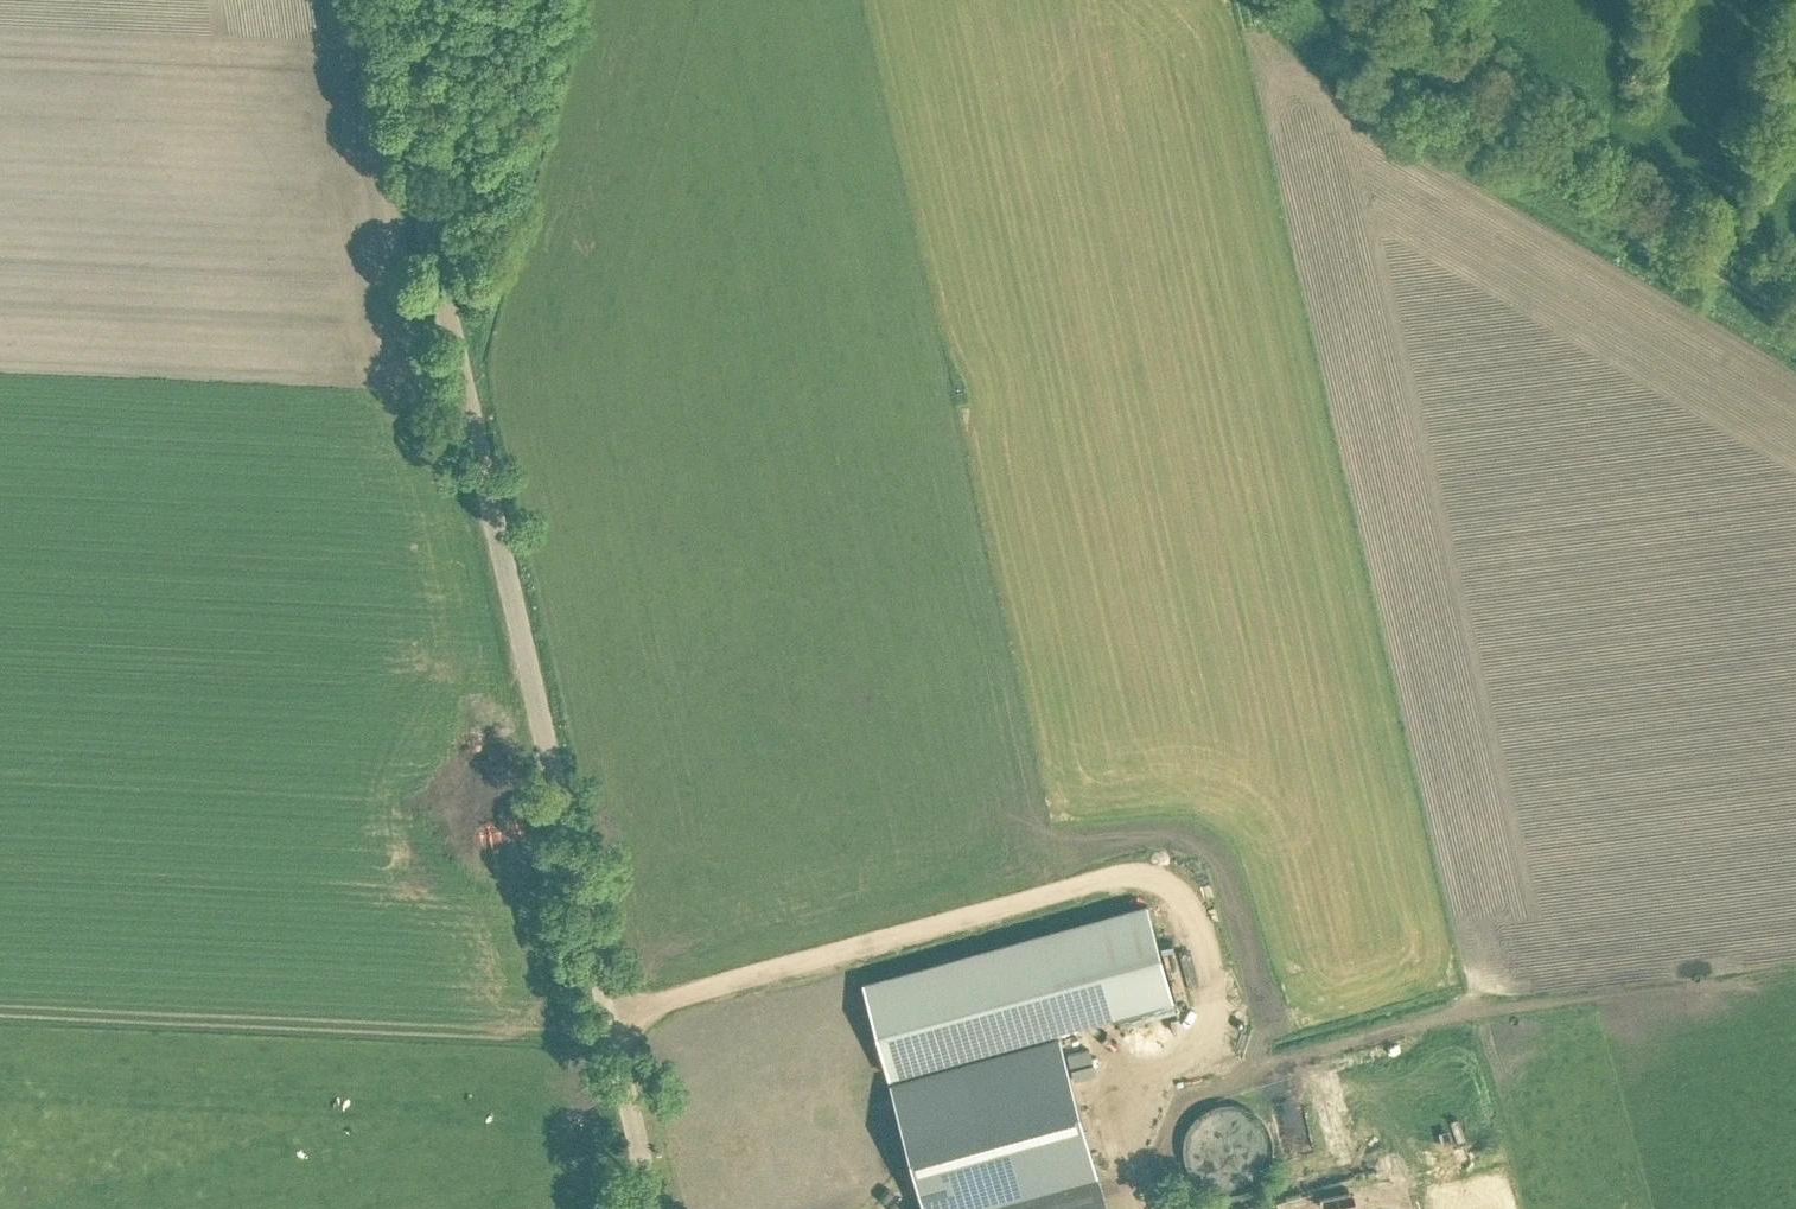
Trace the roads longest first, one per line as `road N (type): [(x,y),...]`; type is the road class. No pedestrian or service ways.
road 1 (tertiary): [(655,1208),(433,256),(397,0)]
road 2 (track): [(609,1016),(1142,870),(1173,897),(1215,1050),(1140,1072)]
road 3 (track): [(1795,318),(1586,185),(1365,0)]

